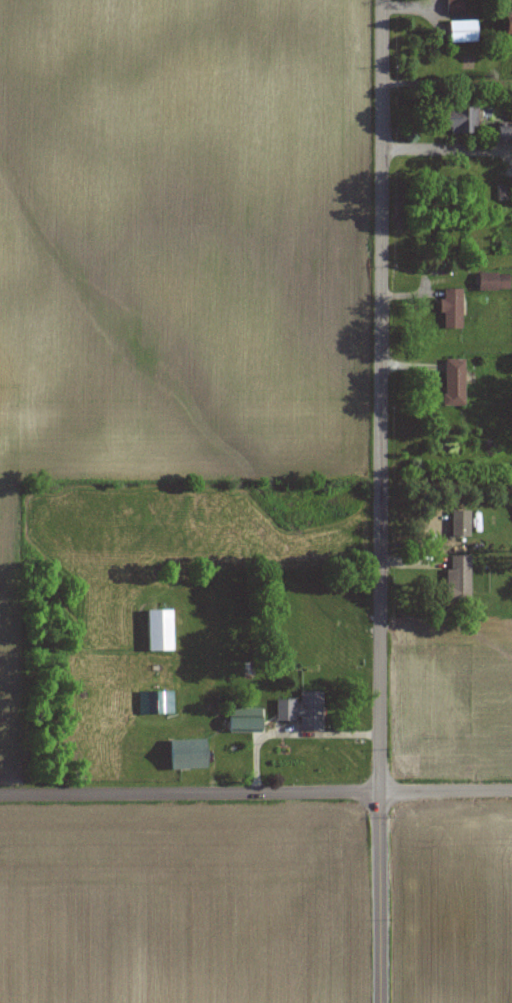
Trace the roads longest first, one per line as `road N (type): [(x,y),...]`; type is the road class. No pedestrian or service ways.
road 1 (tertiary): [(383,0),(380,1002)]
road 2 (residential): [(0,794),(511,790)]

